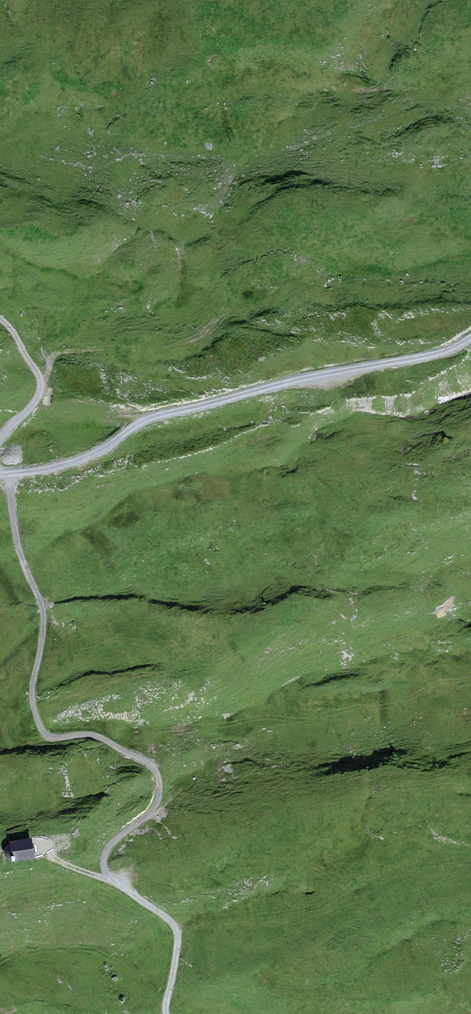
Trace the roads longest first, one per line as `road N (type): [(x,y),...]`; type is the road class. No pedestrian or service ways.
road 1 (track): [(470,338),(431,355),(172,412),(83,458),(0,475)]
road 2 (track): [(44,604),(32,695),(42,729),(103,738),(151,764),(159,777),(154,807),(111,846),(105,878)]
road 3 (track): [(53,858),(123,886),(174,925),(167,1013)]
road 4 (track): [(0,439),(41,384),(0,319)]

